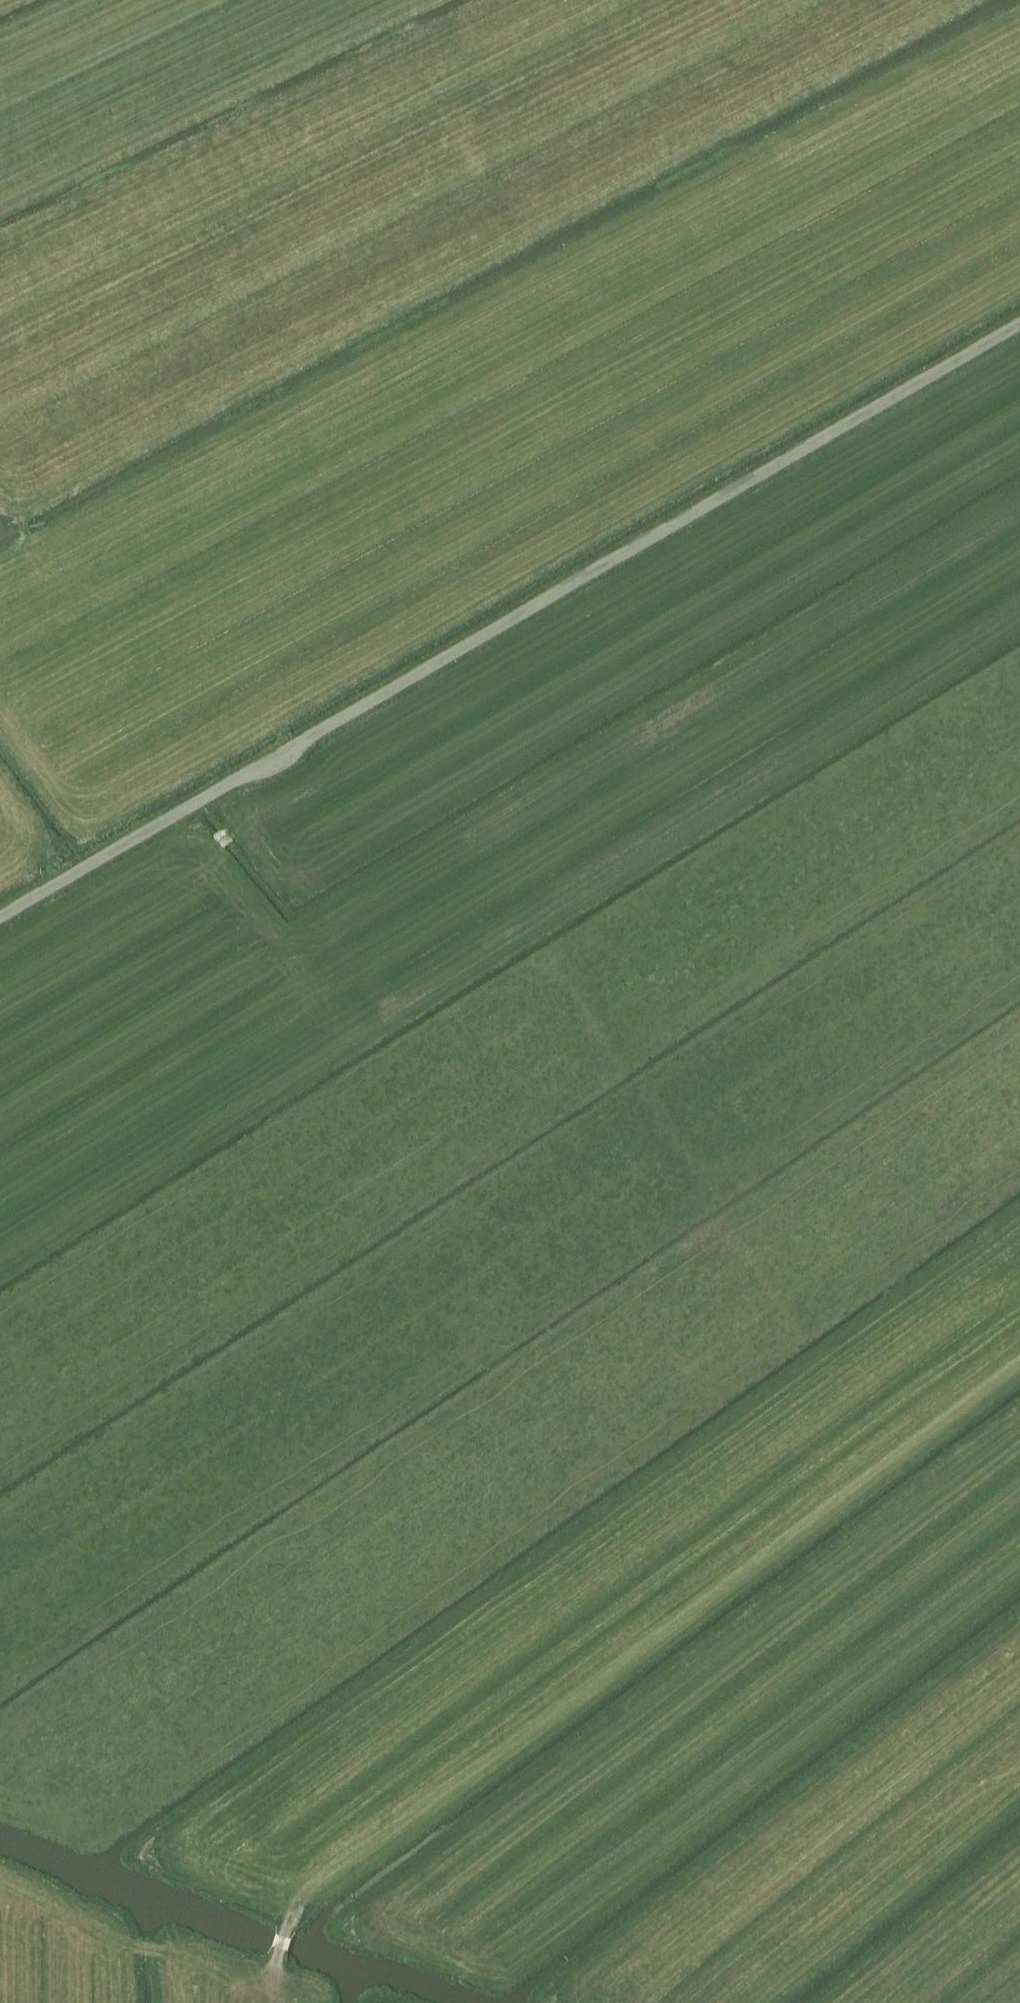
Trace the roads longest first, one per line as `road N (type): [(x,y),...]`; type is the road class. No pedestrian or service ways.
road 1 (unclassified): [(0,919),(1019,322)]

